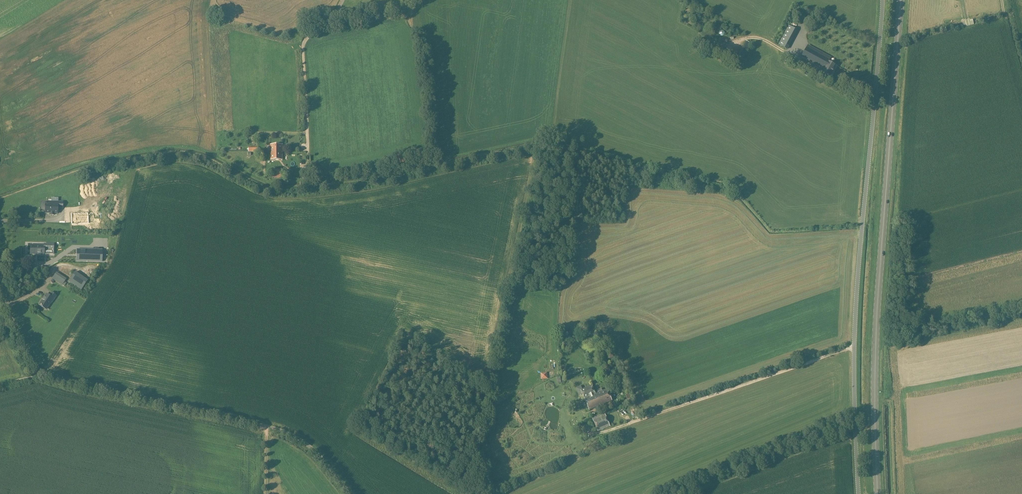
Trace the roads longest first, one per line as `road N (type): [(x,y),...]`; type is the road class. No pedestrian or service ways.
road 1 (unclassified): [(882,0),(855,314),(859,493)]
road 2 (primary): [(879,493),(877,327),(901,0)]
road 3 (unclassified): [(346,493),(288,433),(42,373),(0,299)]
road 4 (unclassified): [(302,180),(310,155),(306,44),(343,0)]

